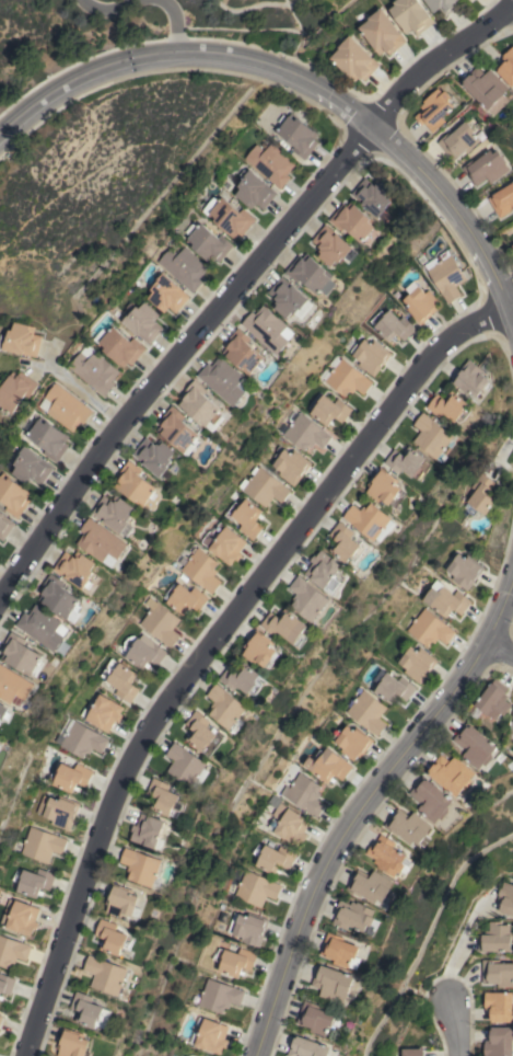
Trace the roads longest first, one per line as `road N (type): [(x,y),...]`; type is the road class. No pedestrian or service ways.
road 1 (residential): [(29,1055),(151,737),(422,361),(447,336),(512,306)]
road 2 (residential): [(0,609),(140,410),(370,125),(418,70),(512,3)]
road 3 (residential): [(512,568),(482,642),(329,854),(253,1055)]
road 4 (residential): [(0,130),(66,82),(136,57),(175,53),(233,57),(294,74),(370,125)]
road 5 (residential): [(370,125),(422,172),(476,243),(512,326)]

